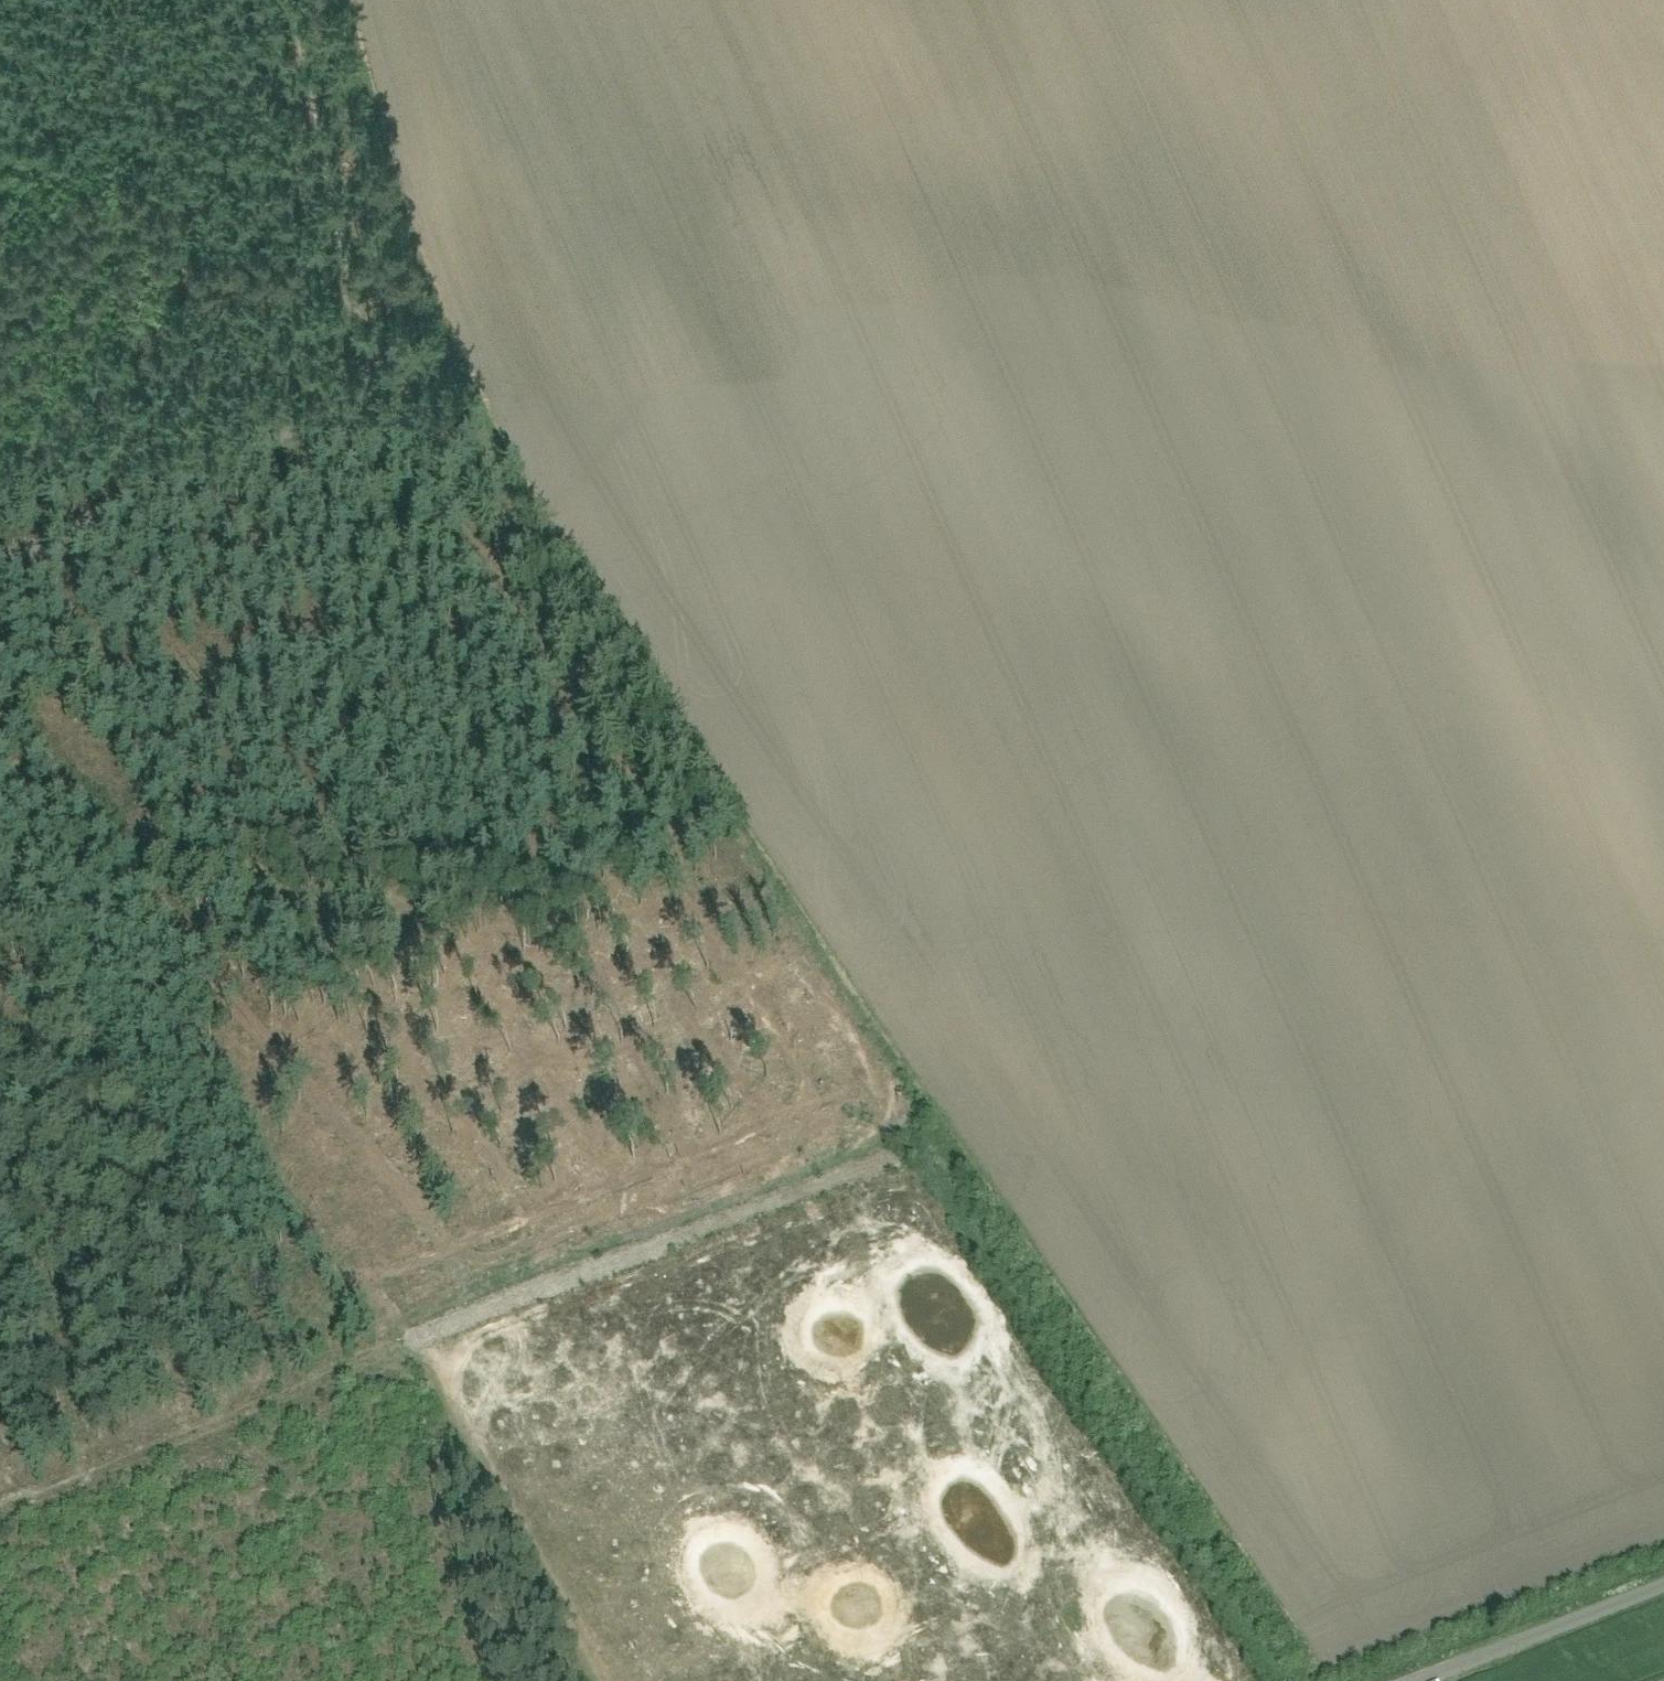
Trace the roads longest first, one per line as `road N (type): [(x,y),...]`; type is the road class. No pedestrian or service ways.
road 1 (track): [(403,1287),(0,1458)]
road 2 (unclassified): [(1663,1589),(1429,1680)]

